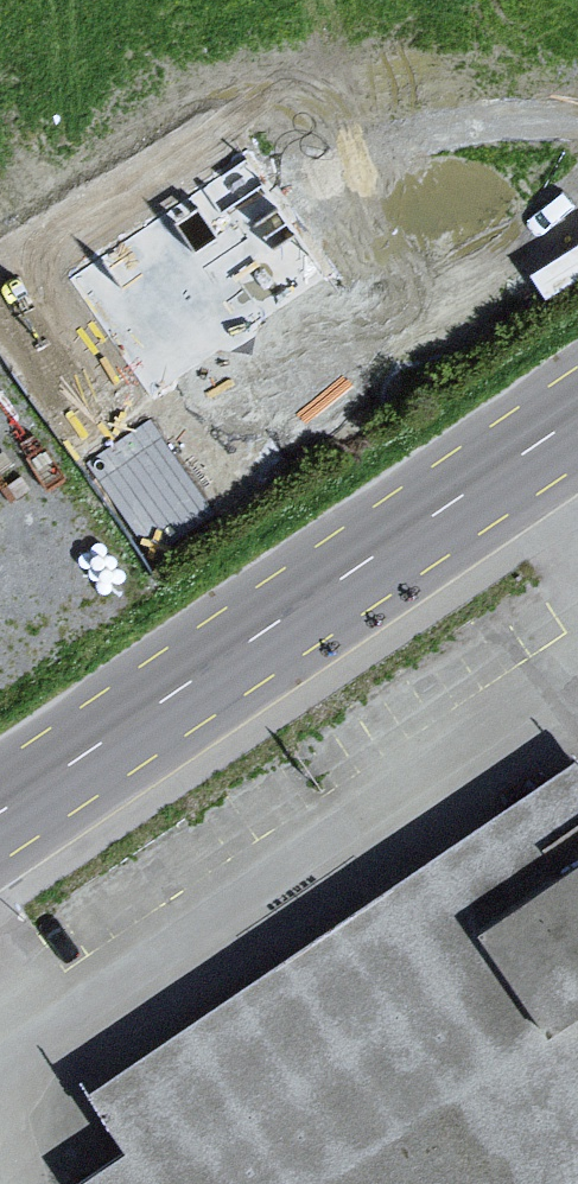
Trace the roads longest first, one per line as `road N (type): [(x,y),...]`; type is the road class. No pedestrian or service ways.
road 1 (primary): [(0,847),(577,446)]
road 2 (primary): [(577,376),(0,767)]

